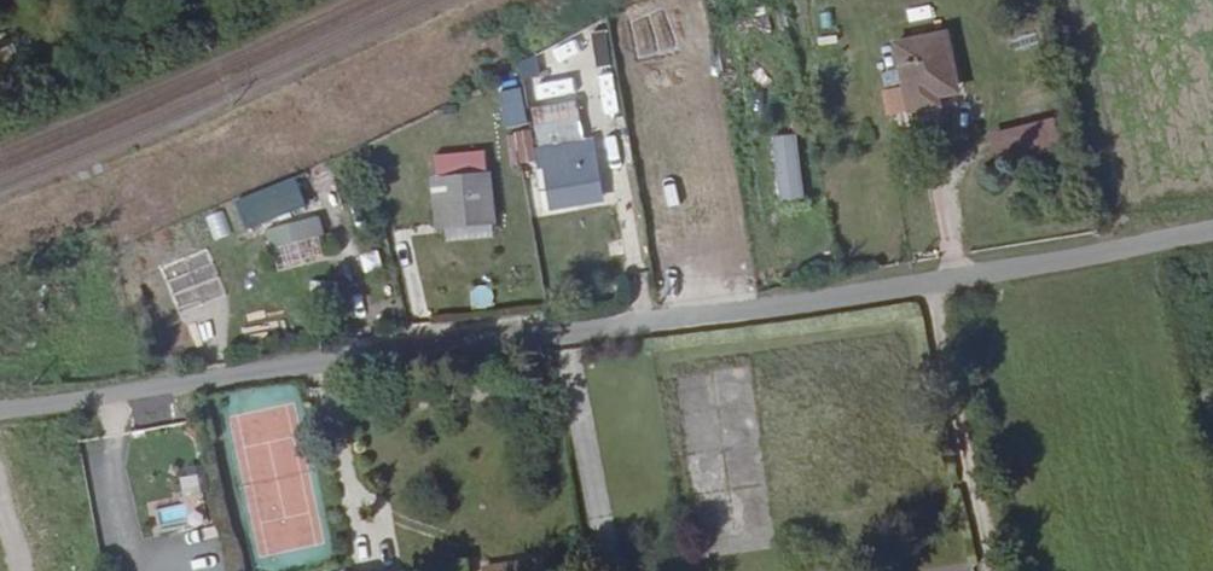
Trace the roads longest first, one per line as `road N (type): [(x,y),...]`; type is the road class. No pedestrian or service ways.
road 1 (unclassified): [(0,403),(1212,228)]

